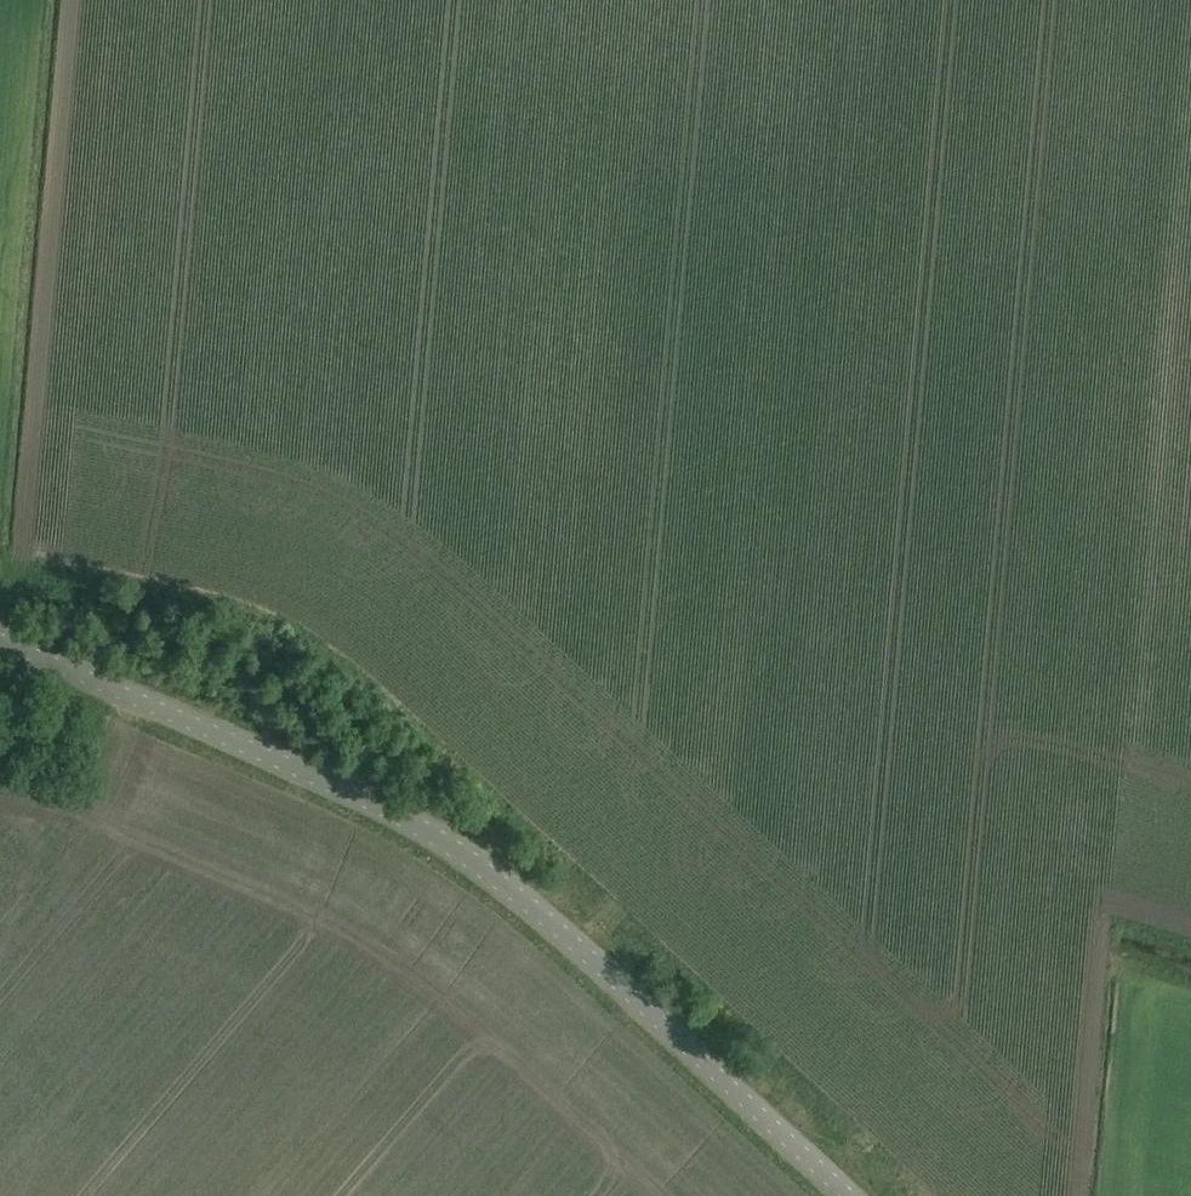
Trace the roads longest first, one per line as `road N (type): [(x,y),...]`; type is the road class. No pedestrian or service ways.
road 1 (tertiary): [(848,1195),(484,868),(384,807),(0,640)]

